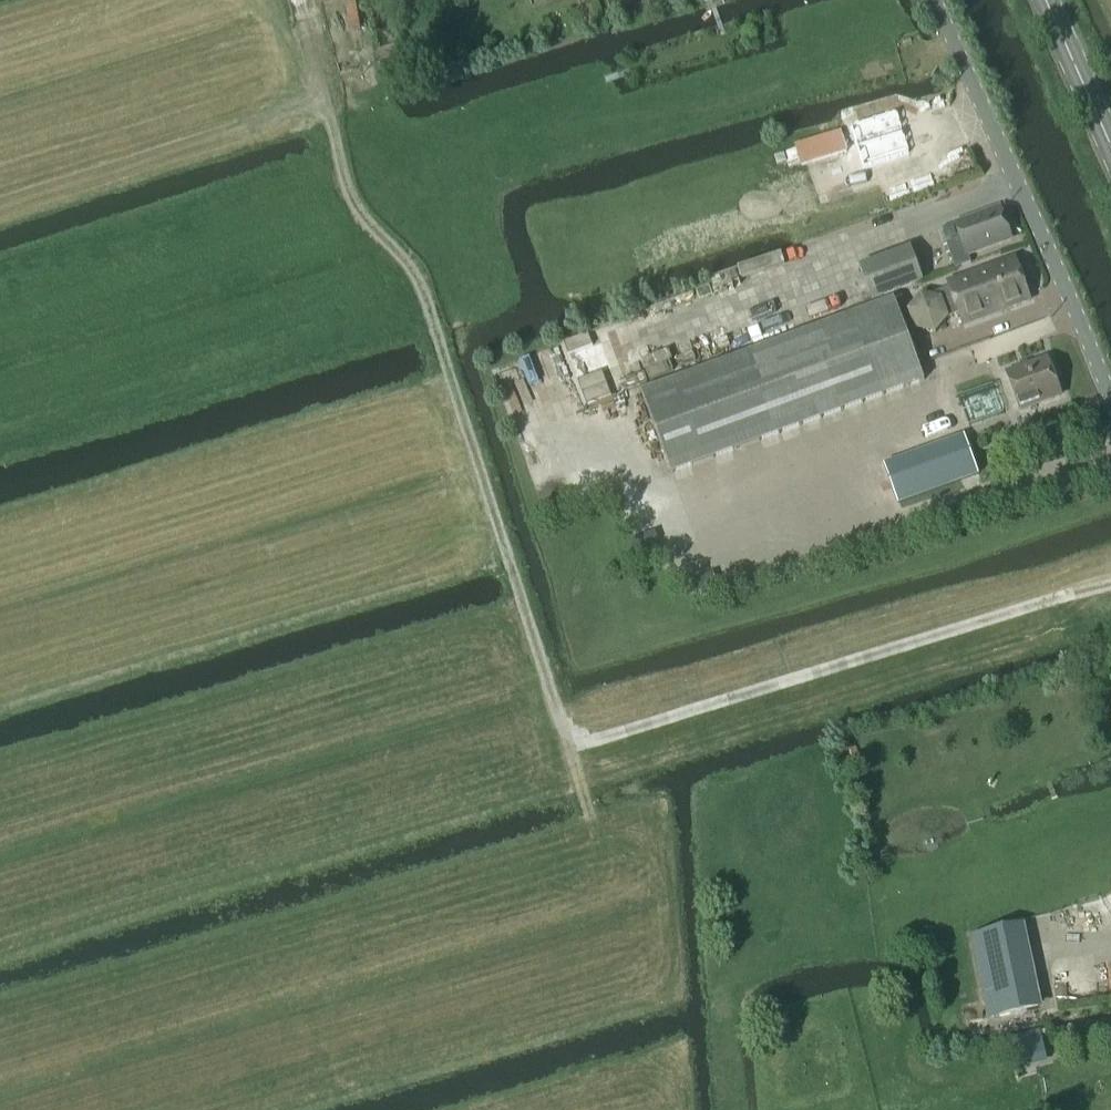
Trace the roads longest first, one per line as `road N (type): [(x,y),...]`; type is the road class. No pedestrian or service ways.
road 1 (residential): [(1110,399),(936,0)]
road 2 (secondary): [(1110,146),(1046,0)]

